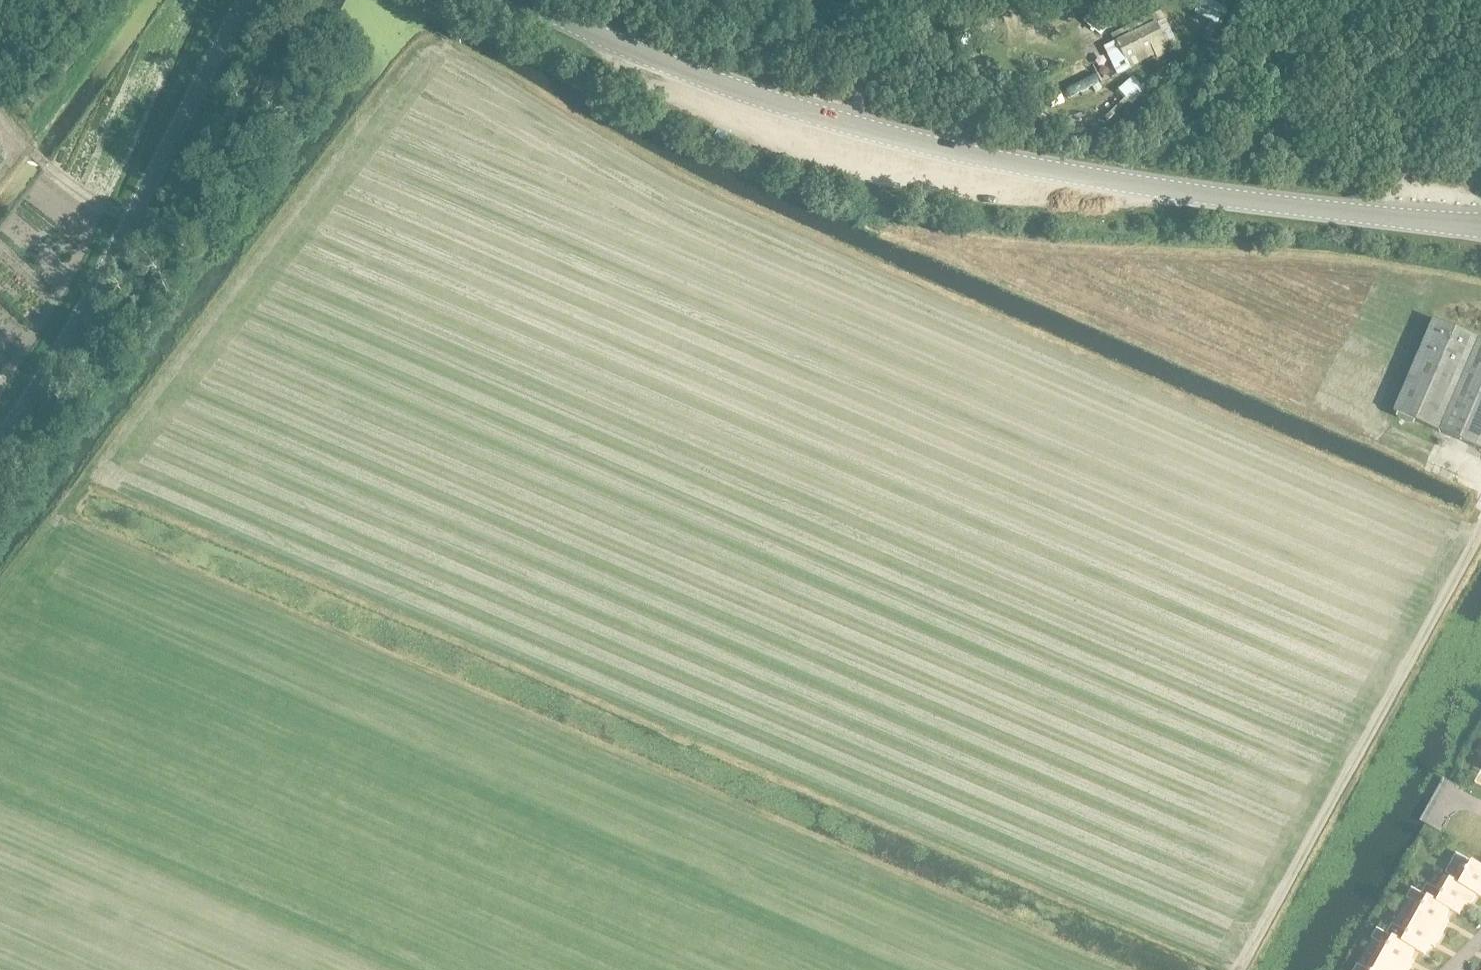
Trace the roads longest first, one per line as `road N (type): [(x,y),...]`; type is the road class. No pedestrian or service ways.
road 1 (secondary): [(1480,224),(1165,188),(927,144),(829,117),(552,0)]
road 2 (tertiary): [(0,438),(87,305),(243,0)]
road 3 (track): [(1480,536),(1240,969)]

